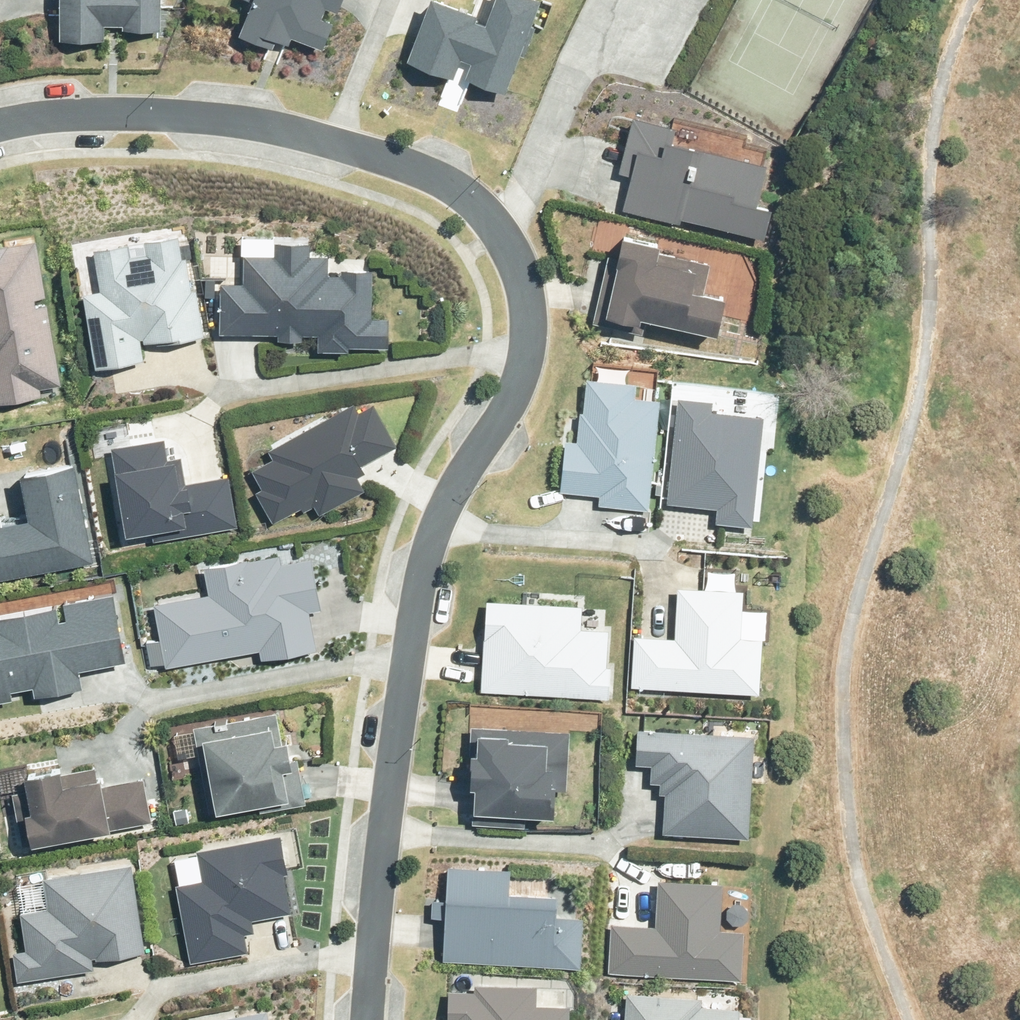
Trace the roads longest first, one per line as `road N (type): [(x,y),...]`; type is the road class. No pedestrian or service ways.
road 1 (residential): [(368,1019),(393,762),(431,533),(519,383),(528,349),(526,291),(504,238)]
road 2 (residential): [(504,238),(442,178),(293,135),(129,115),(0,126)]
road 3 (residential): [(504,238),(621,0)]

